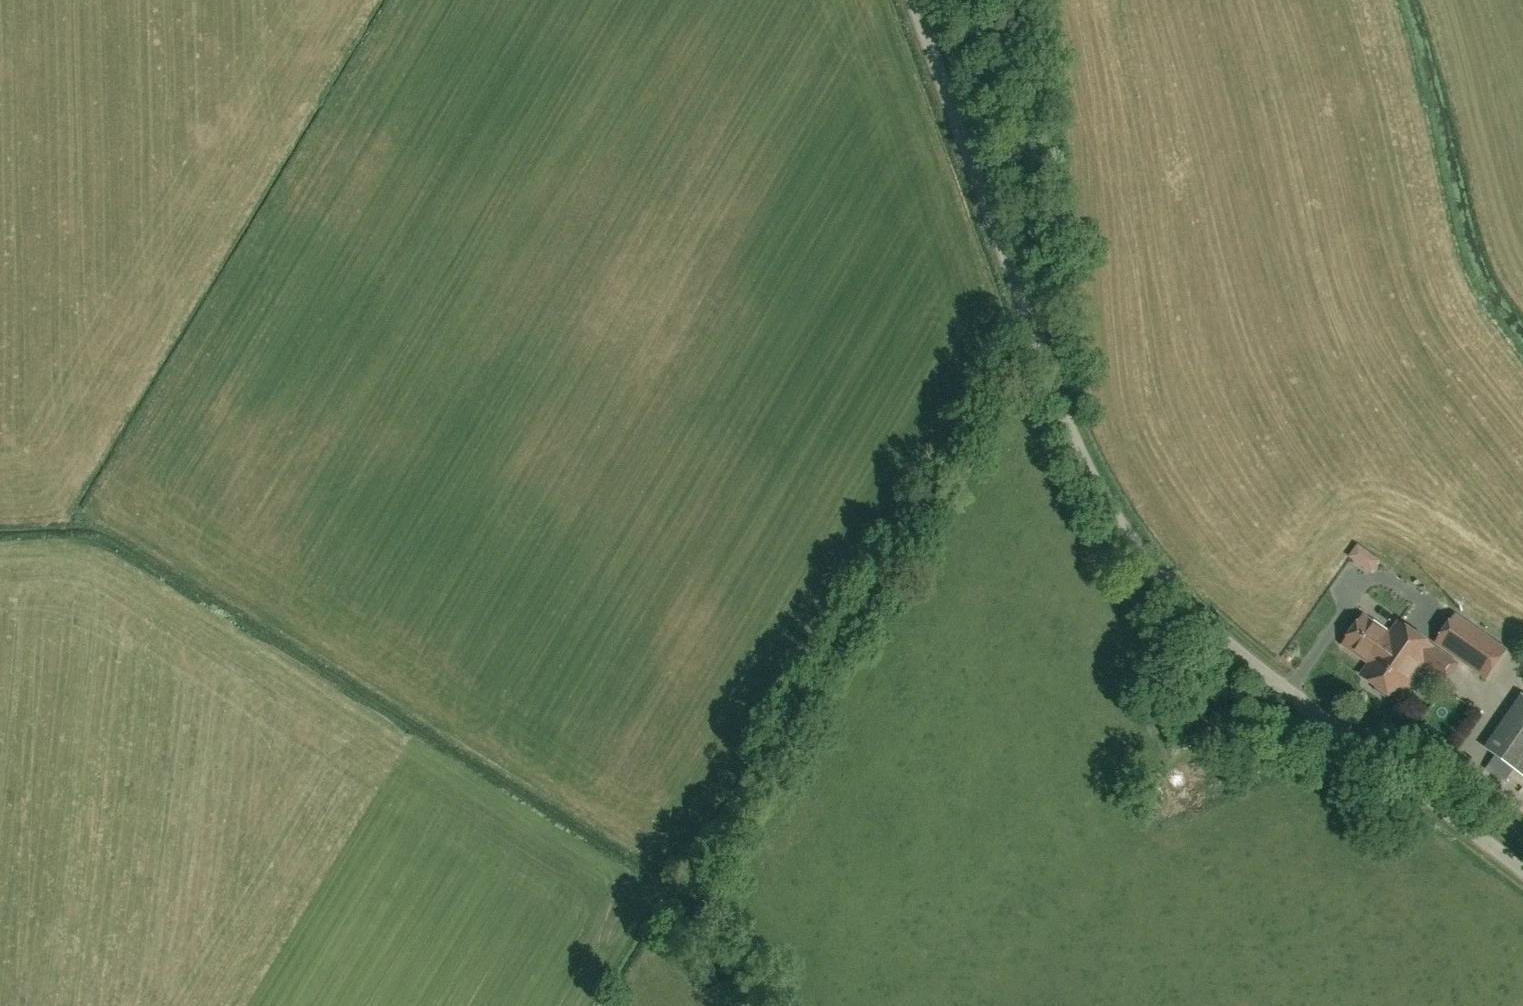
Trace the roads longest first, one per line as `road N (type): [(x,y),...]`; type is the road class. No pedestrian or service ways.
road 1 (unclassified): [(1522,870),(1237,651),(1184,600),(1131,532),(1060,399),(911,0)]

